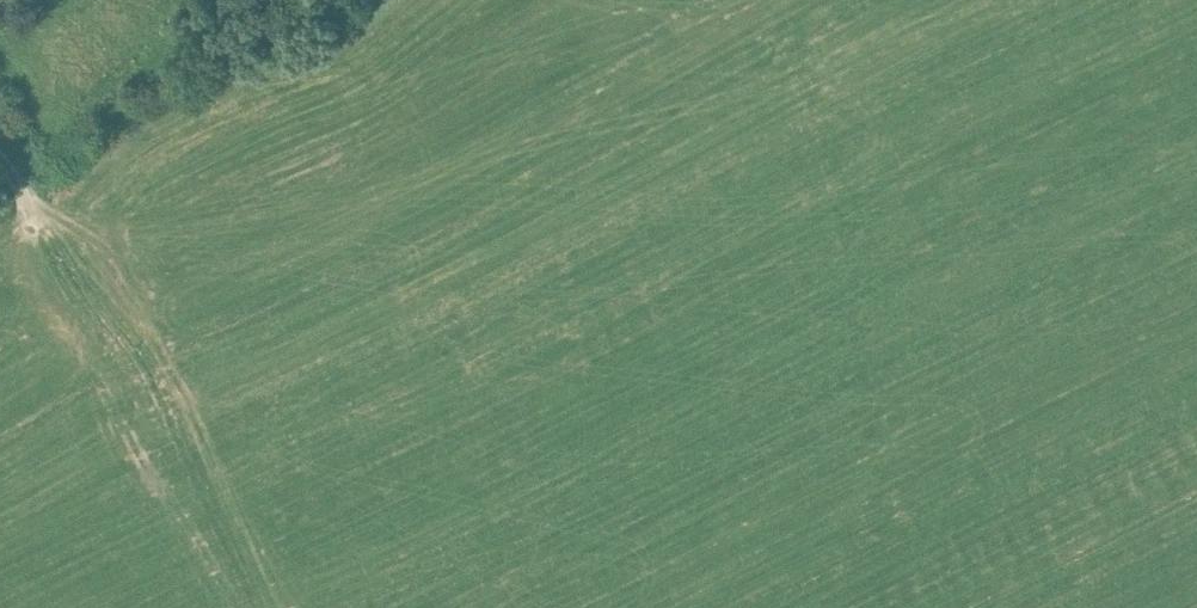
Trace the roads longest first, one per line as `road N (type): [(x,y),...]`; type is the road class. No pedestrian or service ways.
road 1 (track): [(0,155),(135,341),(258,607)]

